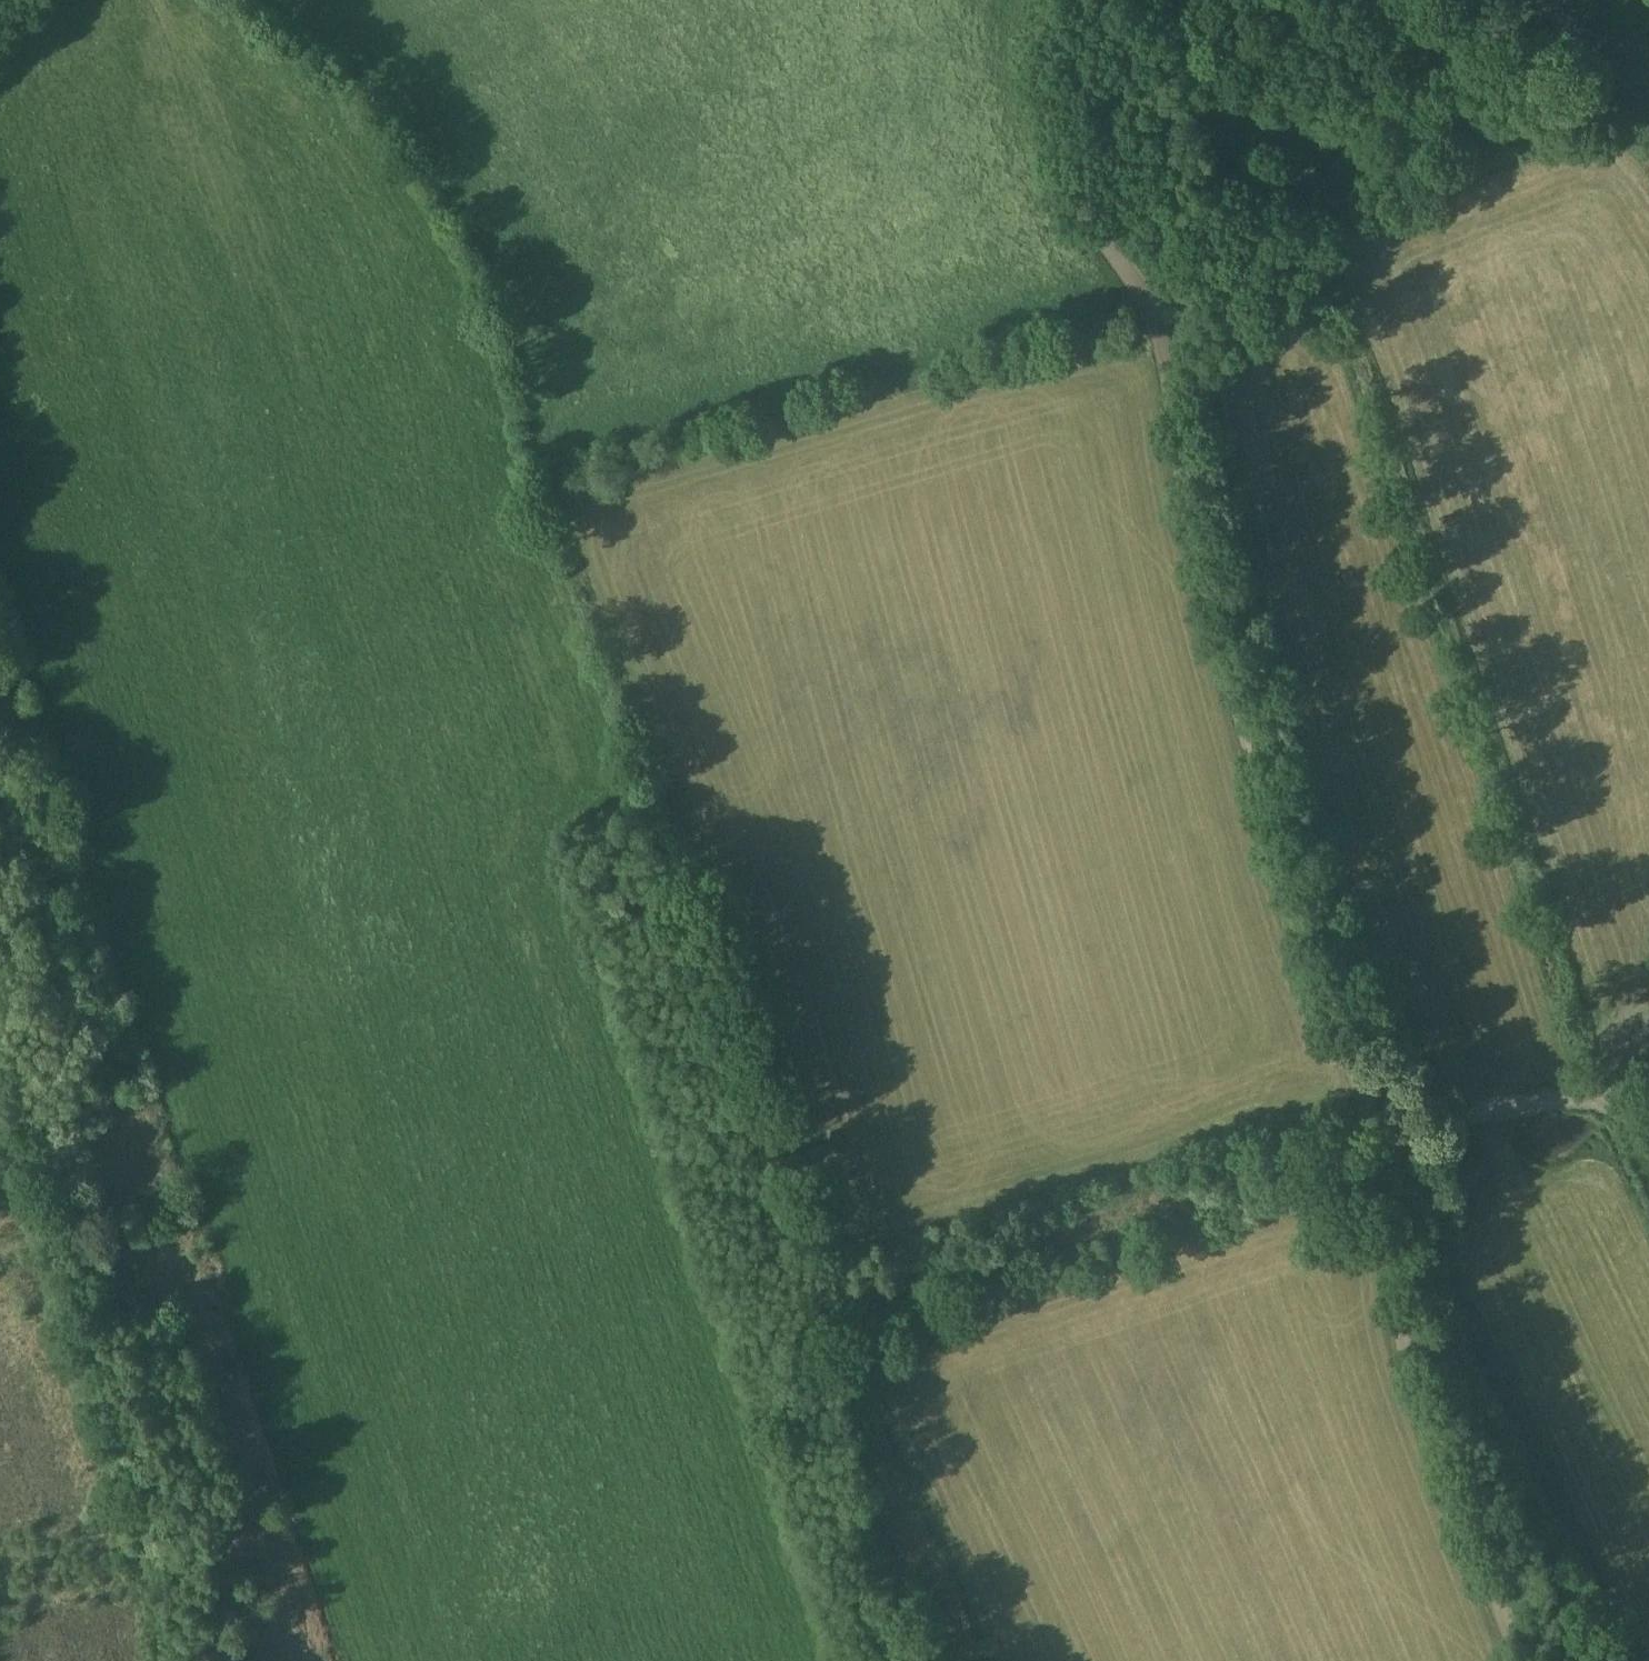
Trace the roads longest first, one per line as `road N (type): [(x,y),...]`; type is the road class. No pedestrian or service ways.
road 1 (track): [(1393,1135),(1392,1107),(1208,622),(1162,355),(1124,265),(1058,151),(1050,0)]
road 2 (track): [(1534,1660),(1460,1478),(1400,1285),(1393,1135),(1591,1092)]

